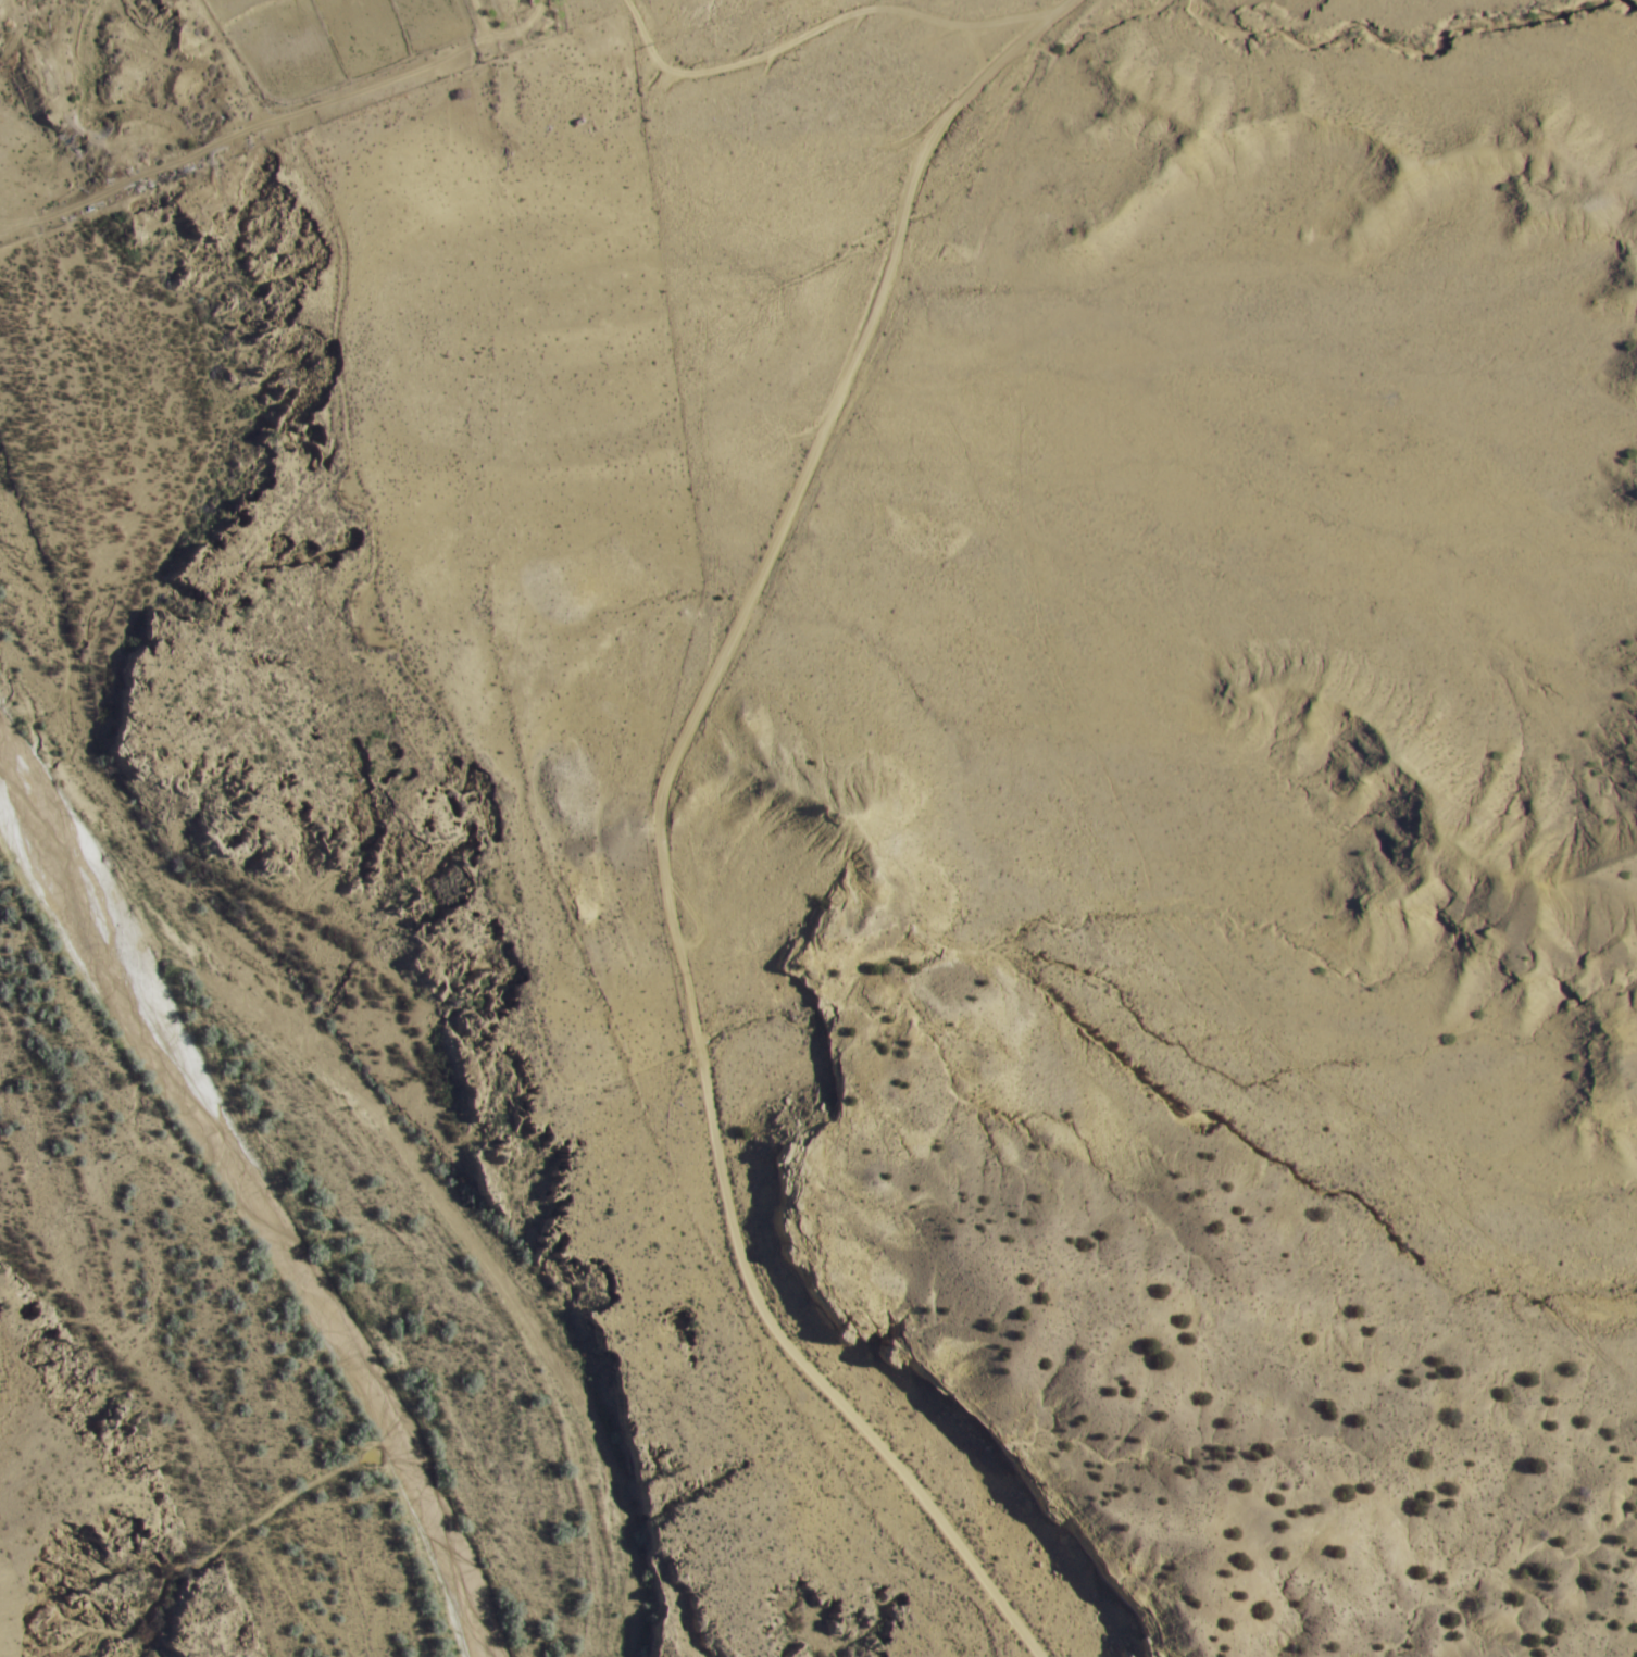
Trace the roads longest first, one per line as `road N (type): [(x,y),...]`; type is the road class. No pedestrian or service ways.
road 1 (residential): [(1070,0),(951,108),(702,692),(660,886),(686,977)]

